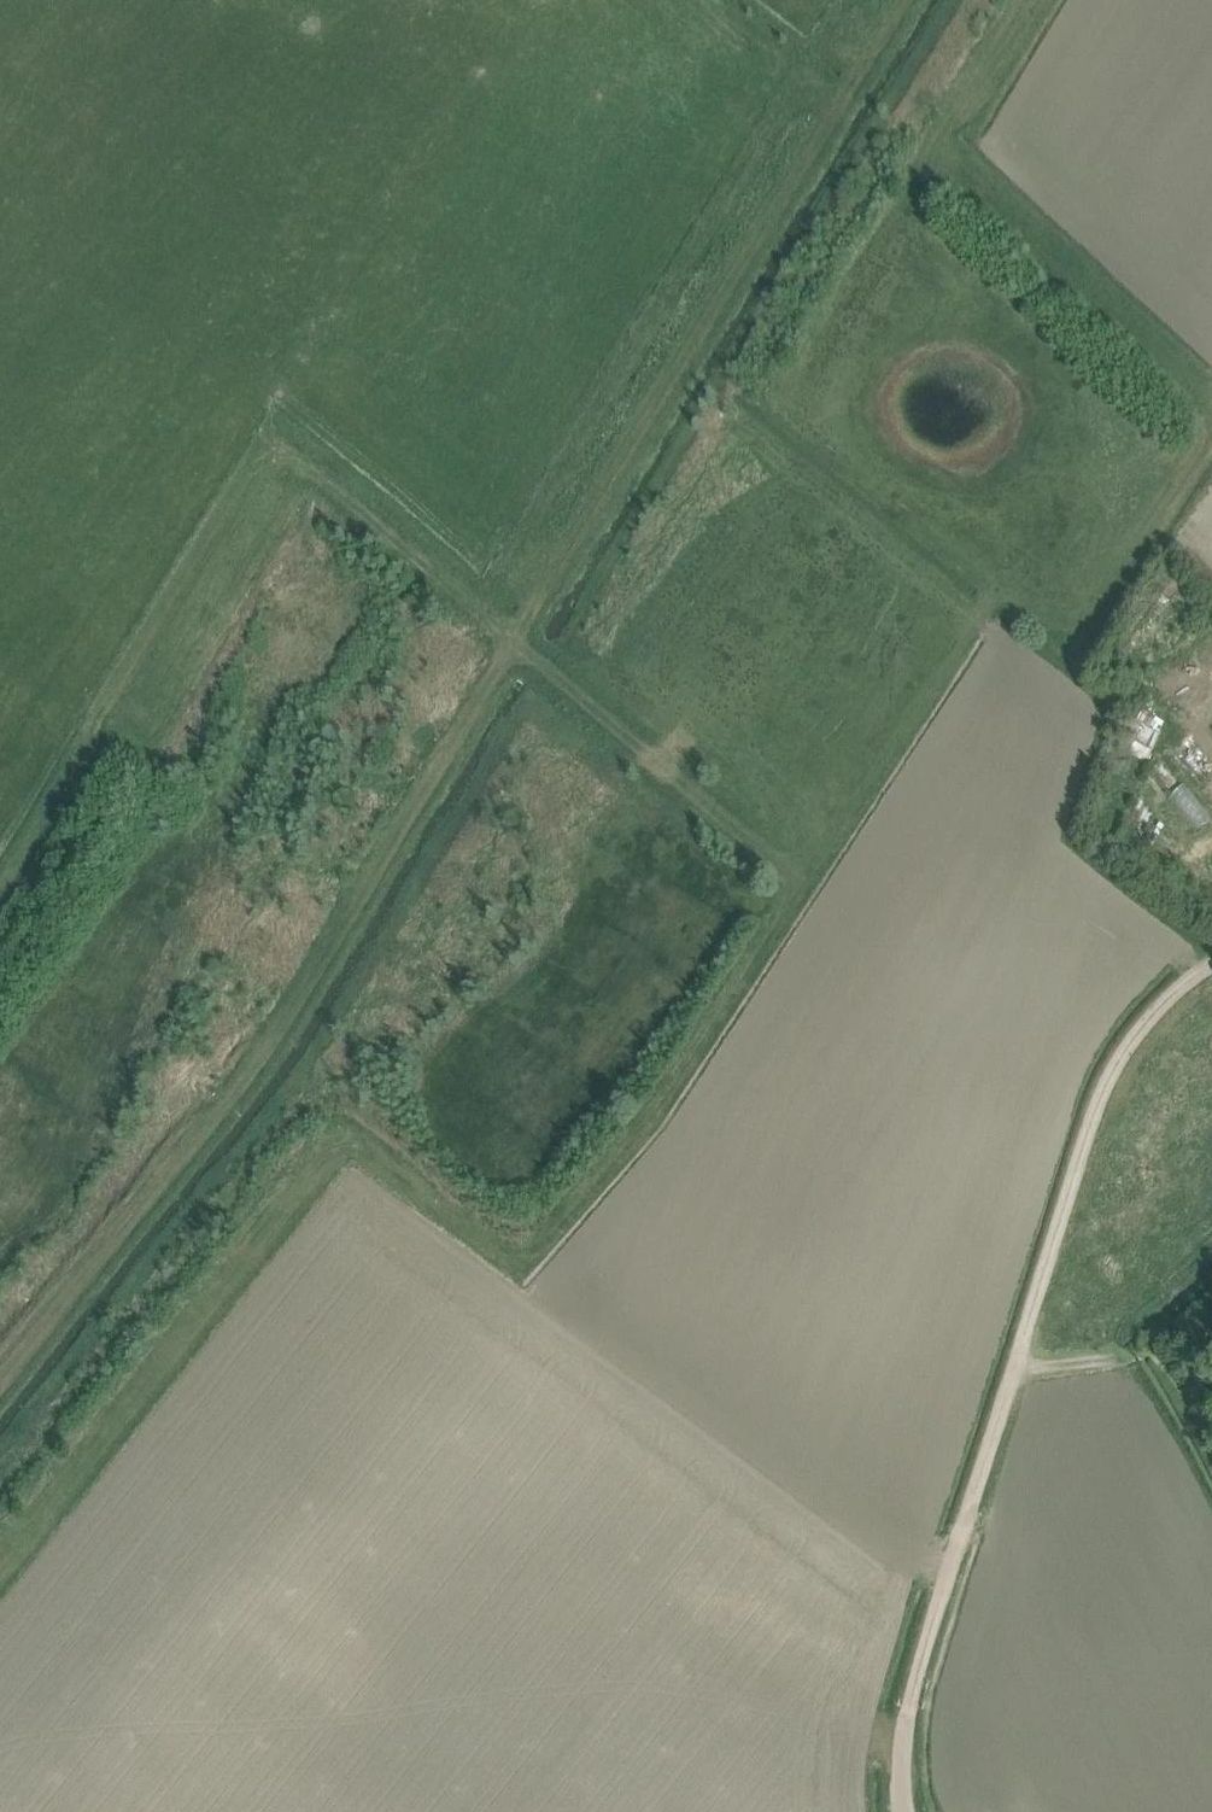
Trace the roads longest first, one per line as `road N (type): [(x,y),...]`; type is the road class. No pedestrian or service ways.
road 1 (unclassified): [(905,1811),(892,1790),(920,1666),(1113,1075),(1185,977),(1211,967)]

